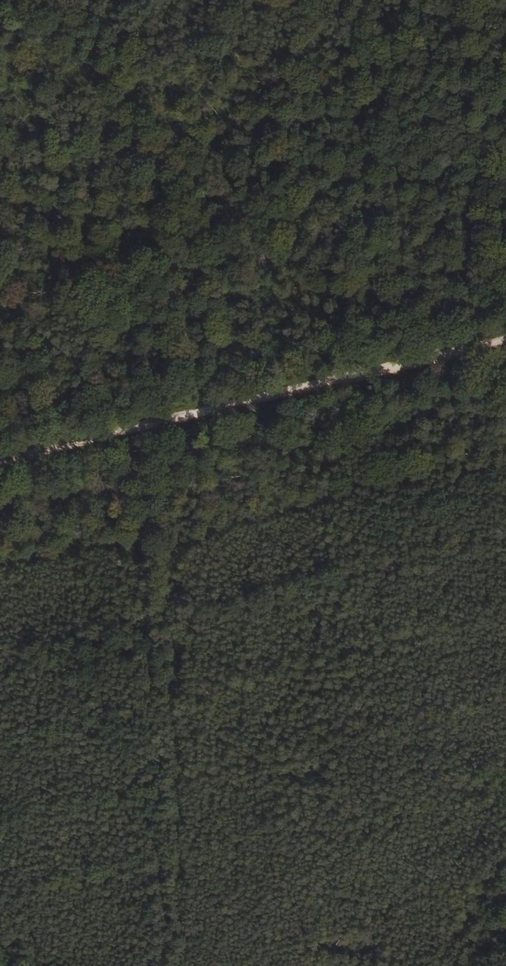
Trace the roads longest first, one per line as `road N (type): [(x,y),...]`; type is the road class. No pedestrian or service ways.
road 1 (track): [(0,461),(505,342)]
road 2 (track): [(438,965),(505,859)]

